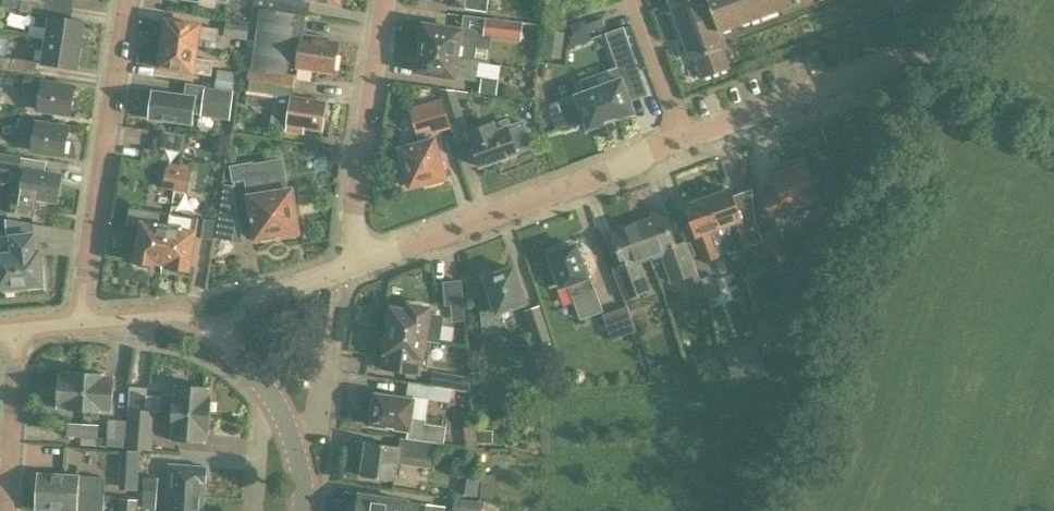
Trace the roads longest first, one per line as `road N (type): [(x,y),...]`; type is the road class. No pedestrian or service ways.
road 1 (residential): [(363,260),(613,173),(651,149),(919,52)]
road 2 (residential): [(77,324),(126,0)]
road 3 (residential): [(386,0),(352,217),(363,260)]
road 4 (residential): [(7,510),(18,329)]
road 5 (residential): [(220,342),(258,300),(363,260)]
road 6 (track): [(899,61),(1053,119)]
road 7 (tertiary): [(220,342),(178,316),(77,324)]

